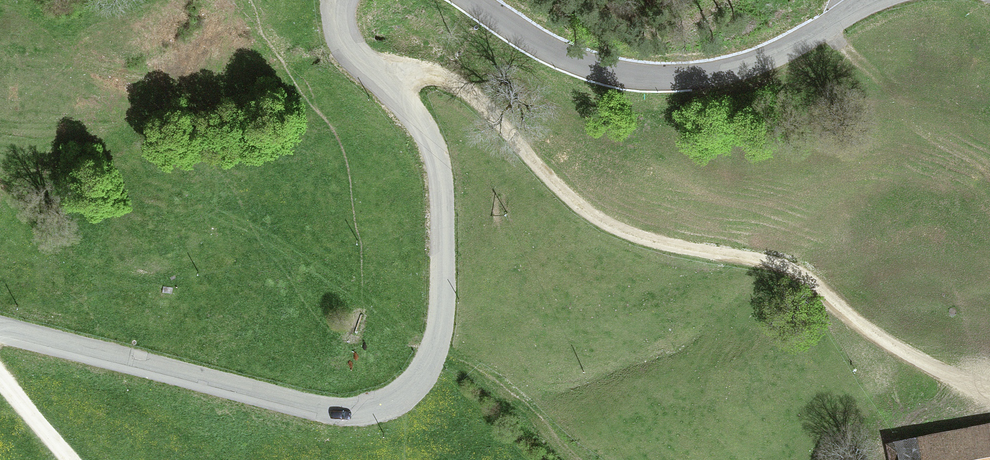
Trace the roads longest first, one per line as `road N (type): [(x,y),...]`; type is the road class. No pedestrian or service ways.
road 1 (tertiary): [(341,0),(346,42),(420,120),(439,170),(440,305),(430,358),(408,392),(370,410),(311,407),(0,332)]
road 2 (track): [(372,76),(441,79),(493,113),(570,196),(621,229),(795,268),(888,343),(989,393)]
road 3 (tertiary): [(866,0),(770,59),(723,72),(658,76),(572,58),(467,0)]
road 4 (track): [(829,23),(906,111),(989,169)]

